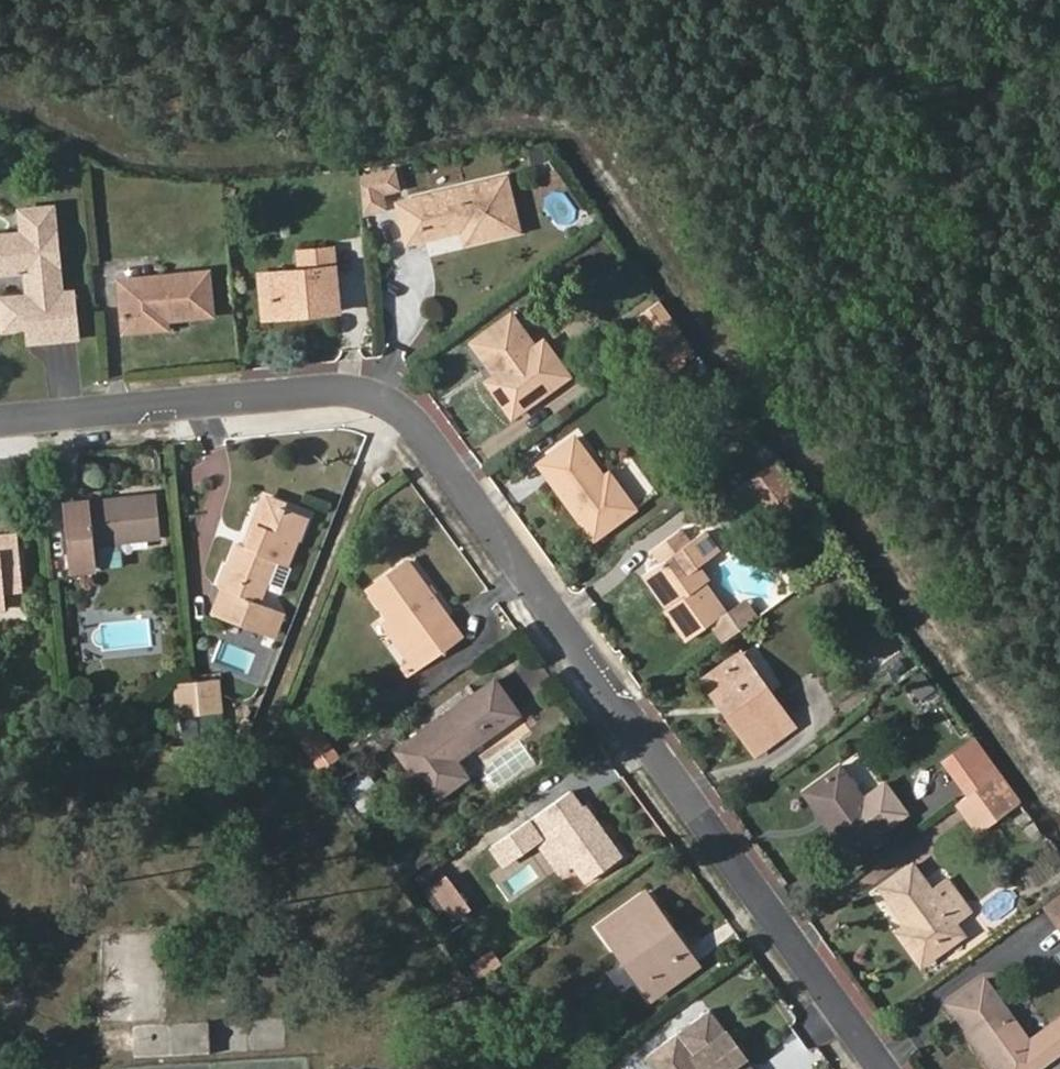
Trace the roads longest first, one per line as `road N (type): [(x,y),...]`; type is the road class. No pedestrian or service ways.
road 1 (residential): [(0,421),(334,389),(382,398),(417,428),(885,1068)]

